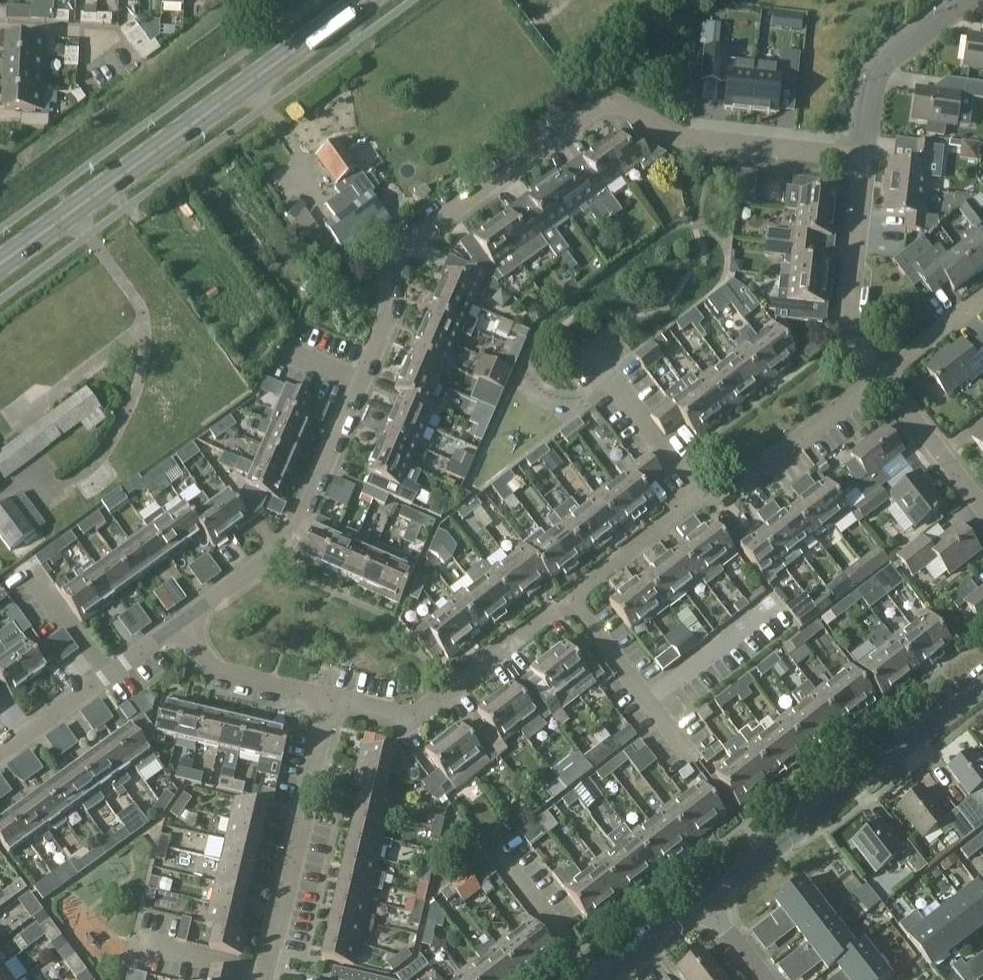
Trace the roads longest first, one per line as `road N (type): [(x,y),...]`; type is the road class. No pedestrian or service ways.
road 1 (residential): [(866,161),(695,146),(622,111),(586,119),(416,240),(395,272),(390,311),(288,541),(184,621)]
road 2 (residential): [(334,700),(386,715),(422,710),(552,613),(581,614),(583,588),(684,509),(724,498),(880,378)]
road 3 (primary): [(0,267),(367,0)]
road 4 (unclassified): [(704,900),(982,687)]
road 5 (residential): [(266,979),(334,700)]
road 6 (residential): [(880,378),(849,332),(866,161)]
road 7 (residential): [(184,621),(0,753)]
road 8 (residential): [(972,0),(878,79),(866,161)]
road 9 (residential): [(334,700),(215,671),(184,621)]
road 10 (residential): [(982,511),(880,378)]
road 11 (unclassified): [(599,979),(704,900)]
road 12 (residential): [(880,378),(982,301)]

